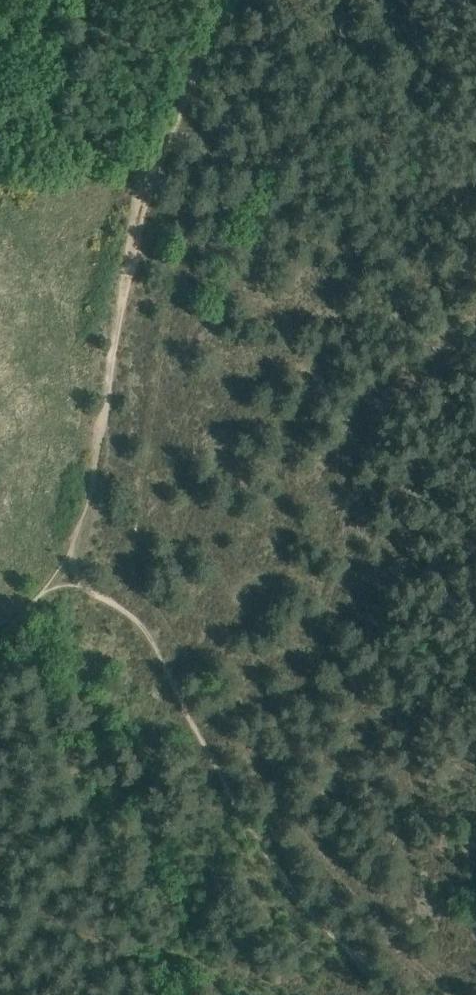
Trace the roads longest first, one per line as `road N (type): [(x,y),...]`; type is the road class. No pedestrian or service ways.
road 1 (track): [(225,0),(129,214),(89,500),(60,567)]

